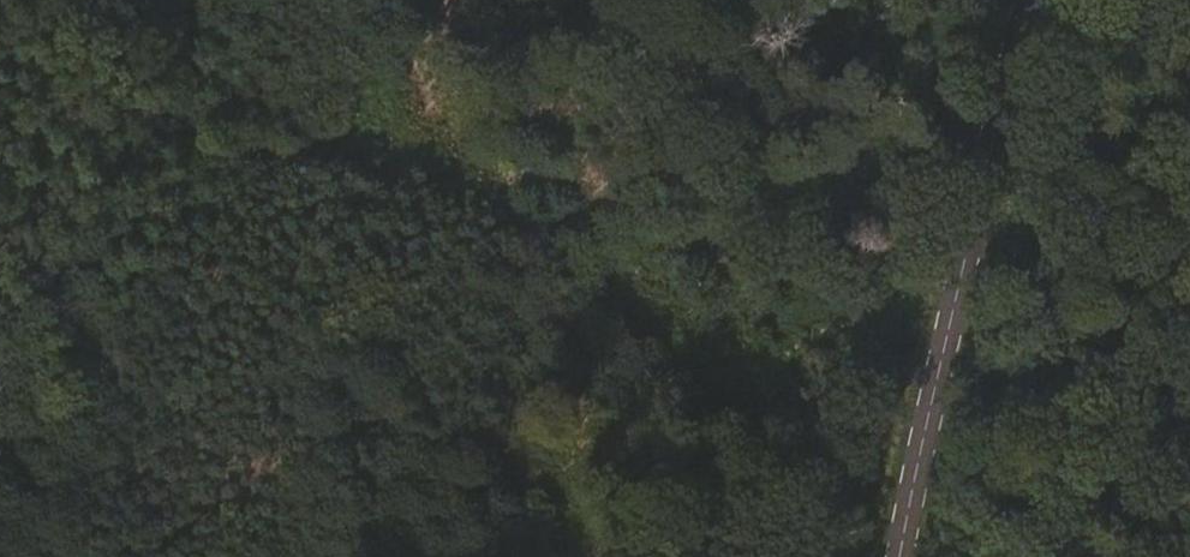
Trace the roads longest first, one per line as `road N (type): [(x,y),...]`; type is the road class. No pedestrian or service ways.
road 1 (tertiary): [(891,556),(1031,0)]

